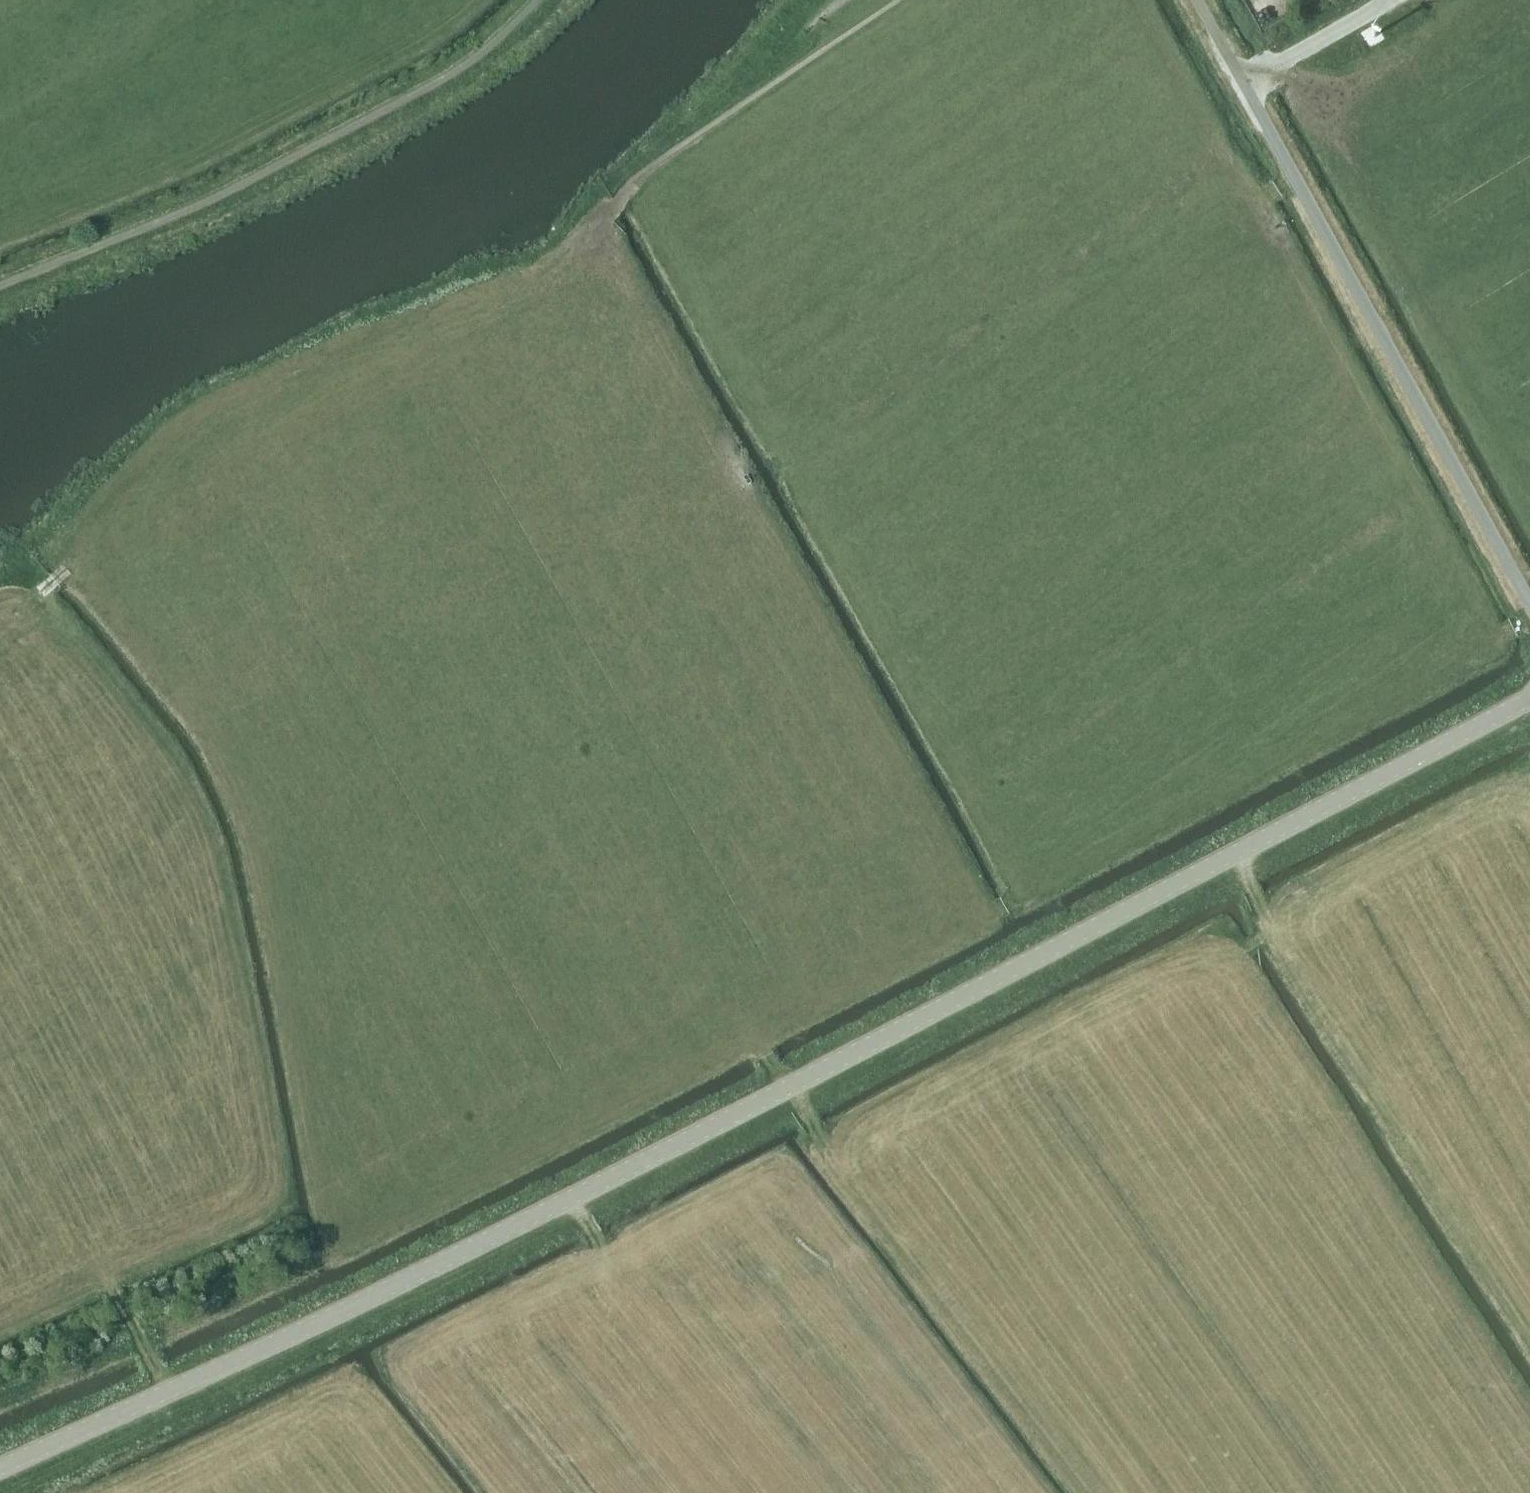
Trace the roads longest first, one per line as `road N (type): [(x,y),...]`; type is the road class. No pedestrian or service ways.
road 1 (tertiary): [(0,1468),(575,1197),(1529,698)]

